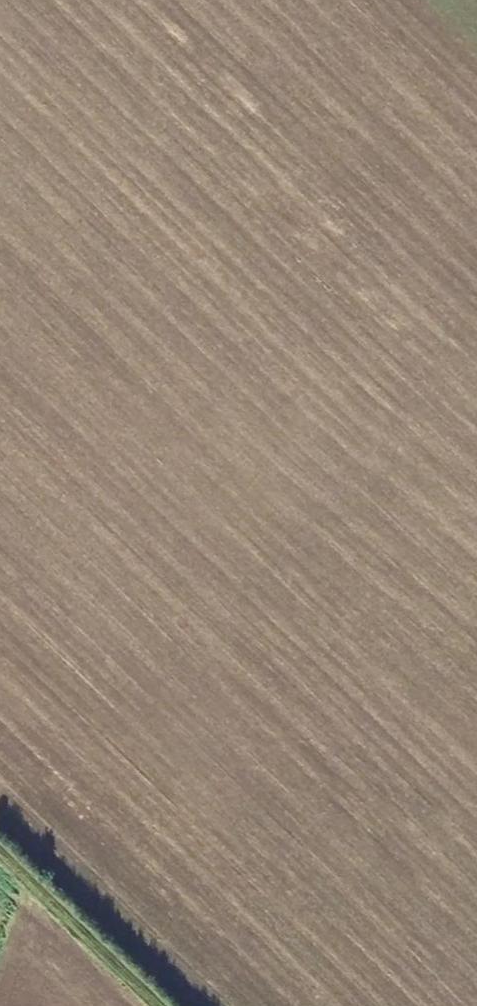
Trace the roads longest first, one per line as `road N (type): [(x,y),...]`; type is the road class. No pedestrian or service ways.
road 1 (track): [(0,852),(155,1005)]

